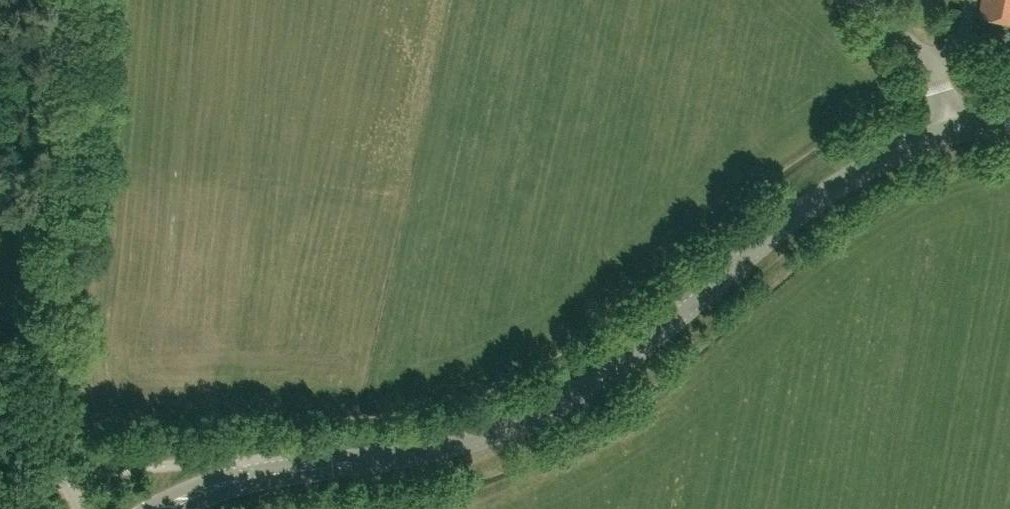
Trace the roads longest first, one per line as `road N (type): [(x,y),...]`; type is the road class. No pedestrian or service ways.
road 1 (tertiary): [(177,508),(271,473),(410,456),(547,411),(606,374),(796,215),(862,170),(953,131)]
road 2 (unclassified): [(81,508),(65,484),(52,403),(87,0)]
road 3 (unclassified): [(953,131),(928,58),(861,0)]

